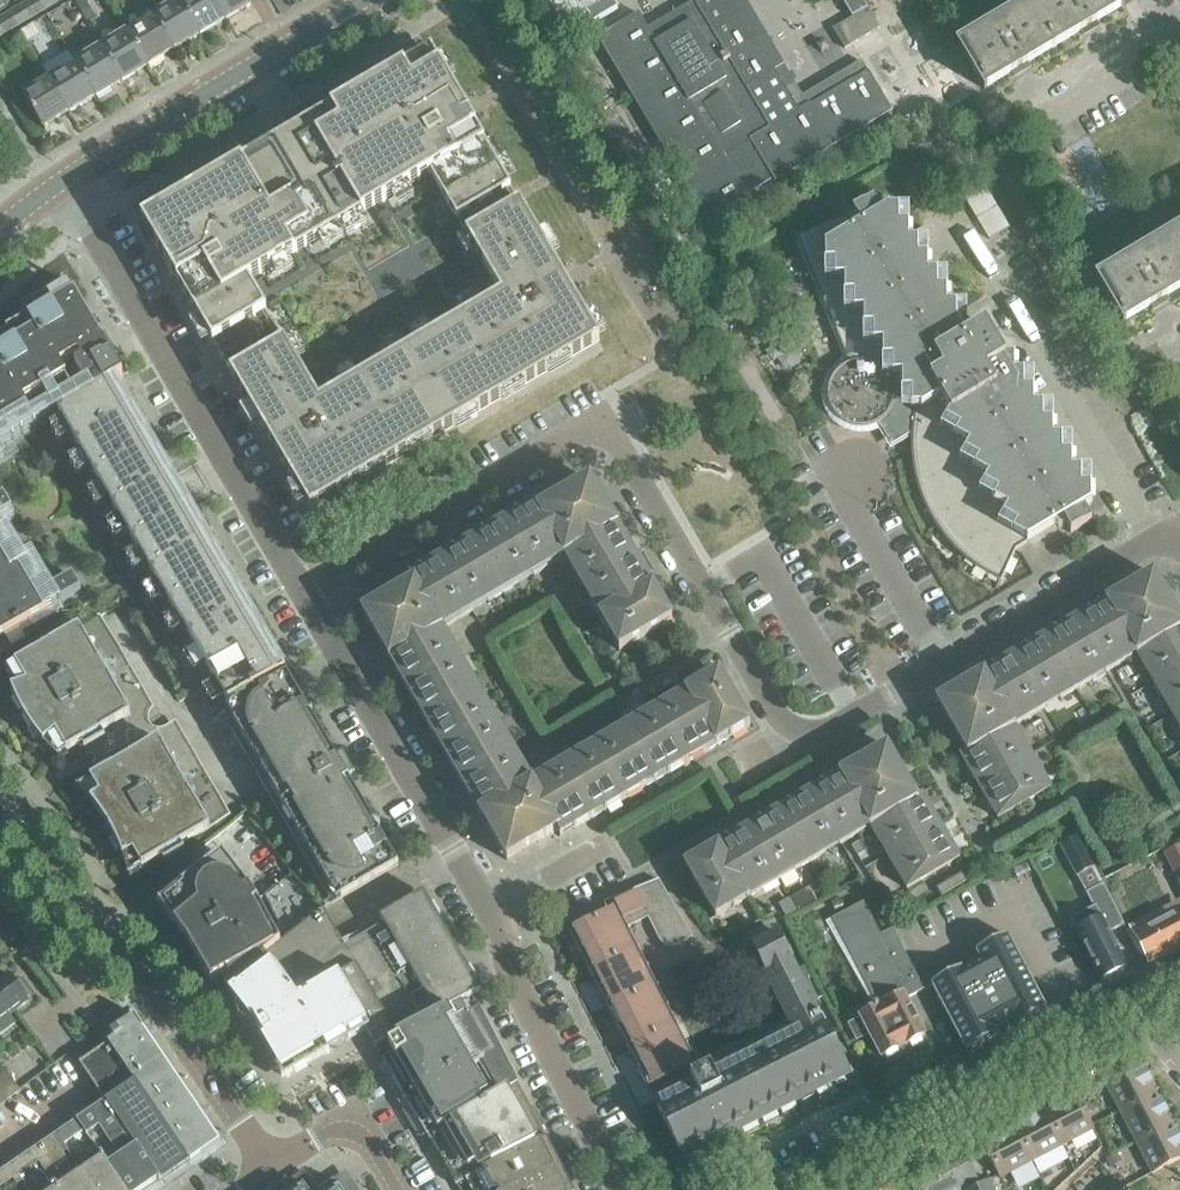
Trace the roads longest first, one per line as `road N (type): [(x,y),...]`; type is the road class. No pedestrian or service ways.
road 1 (residential): [(1152,542),(854,713),(800,733),(773,709),(601,418)]
road 2 (residential): [(624,1189),(519,991),(502,935),(303,592)]
road 3 (residential): [(303,592),(65,181)]
road 4 (unclassified): [(266,1169),(162,1006),(0,813)]
road 5 (residential): [(779,1189),(1144,1008)]
road 6 (residential): [(1152,542),(948,203)]
road 7 (tertiary): [(65,181),(365,0)]
road 8 (residential): [(303,592),(601,418)]
road 9 (residential): [(1028,108),(1179,19)]
road 10 (unclassified): [(393,1189),(364,1141),(340,1132),(266,1169)]

